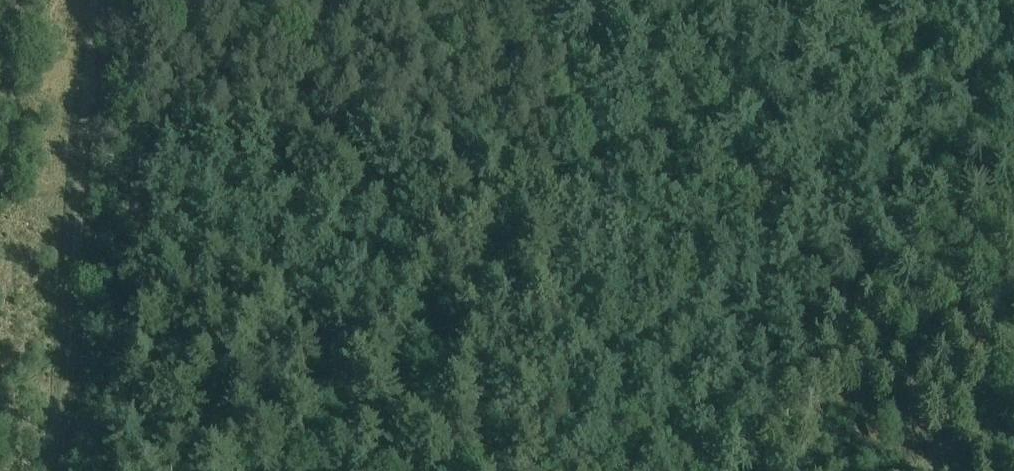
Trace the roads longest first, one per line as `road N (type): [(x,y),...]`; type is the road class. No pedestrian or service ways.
road 1 (track): [(93,0),(56,470)]

